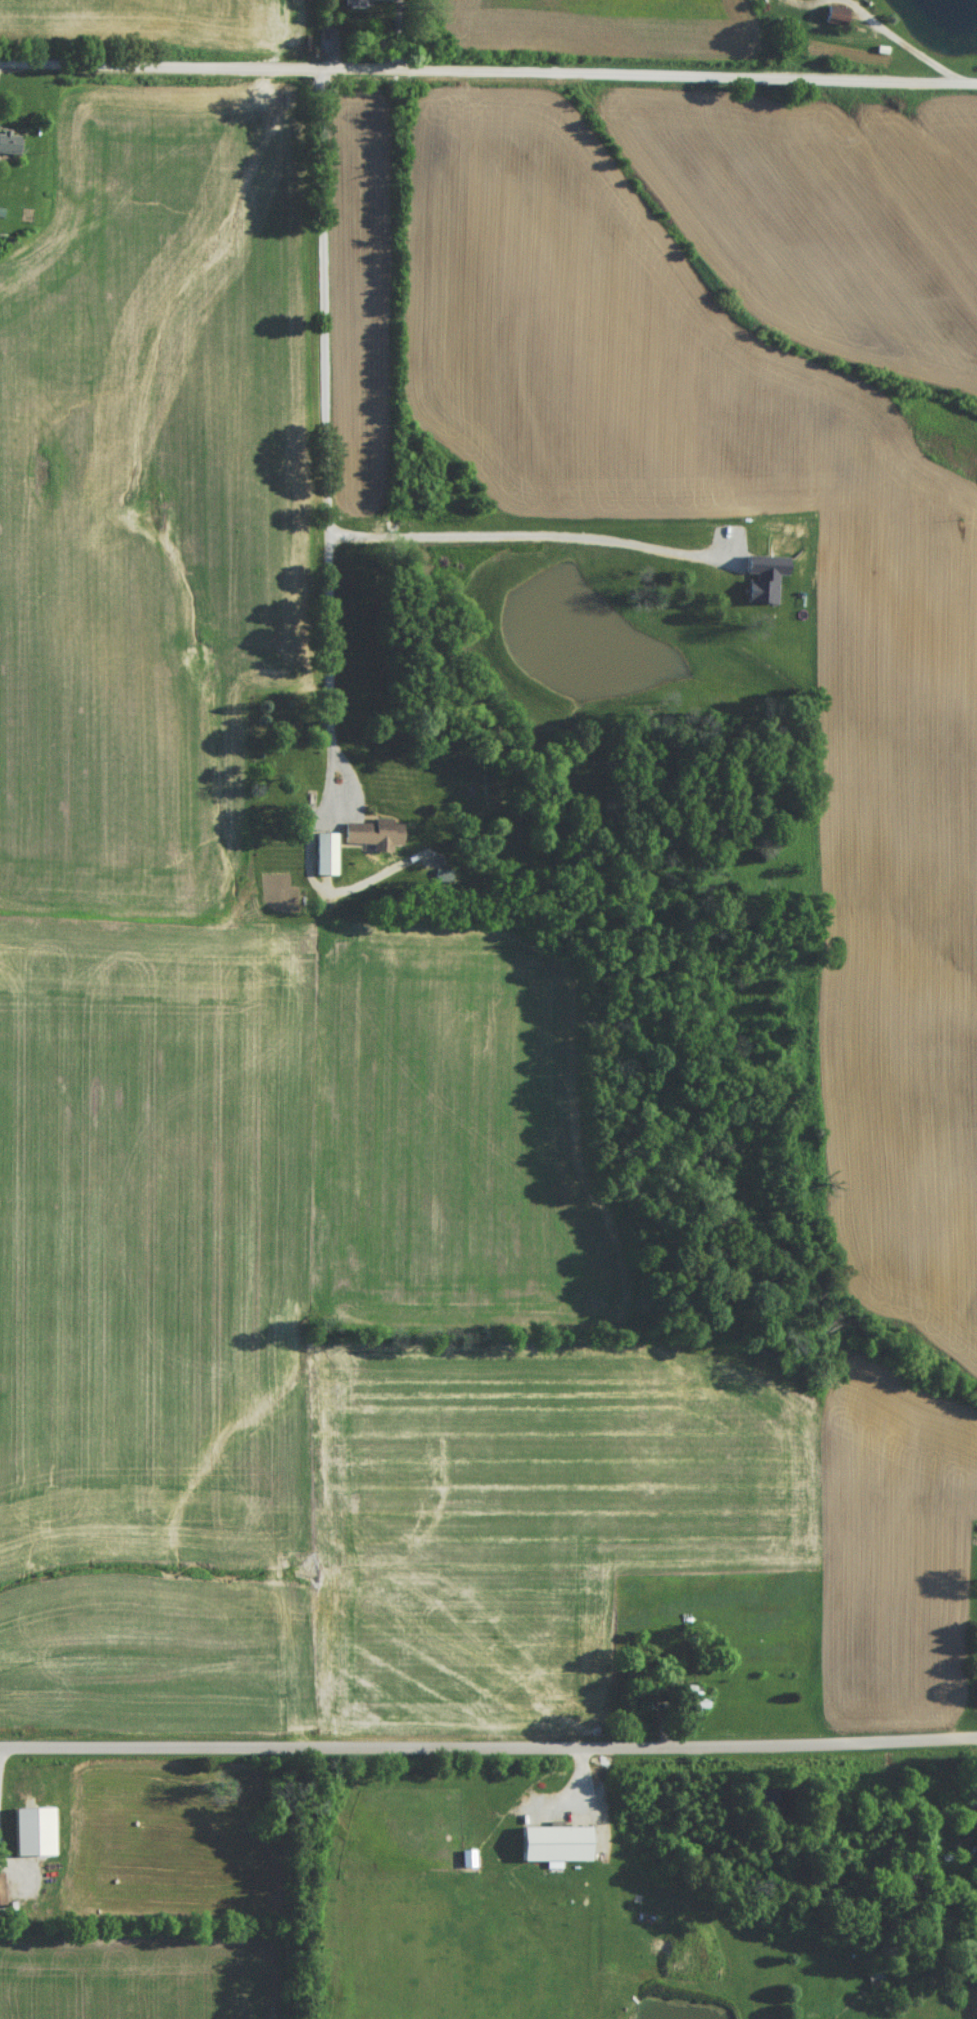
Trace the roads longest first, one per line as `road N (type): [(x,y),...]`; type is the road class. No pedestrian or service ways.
road 1 (tertiary): [(976,1741),(473,1752),(0,1745)]
road 2 (residential): [(976,78),(0,61)]

